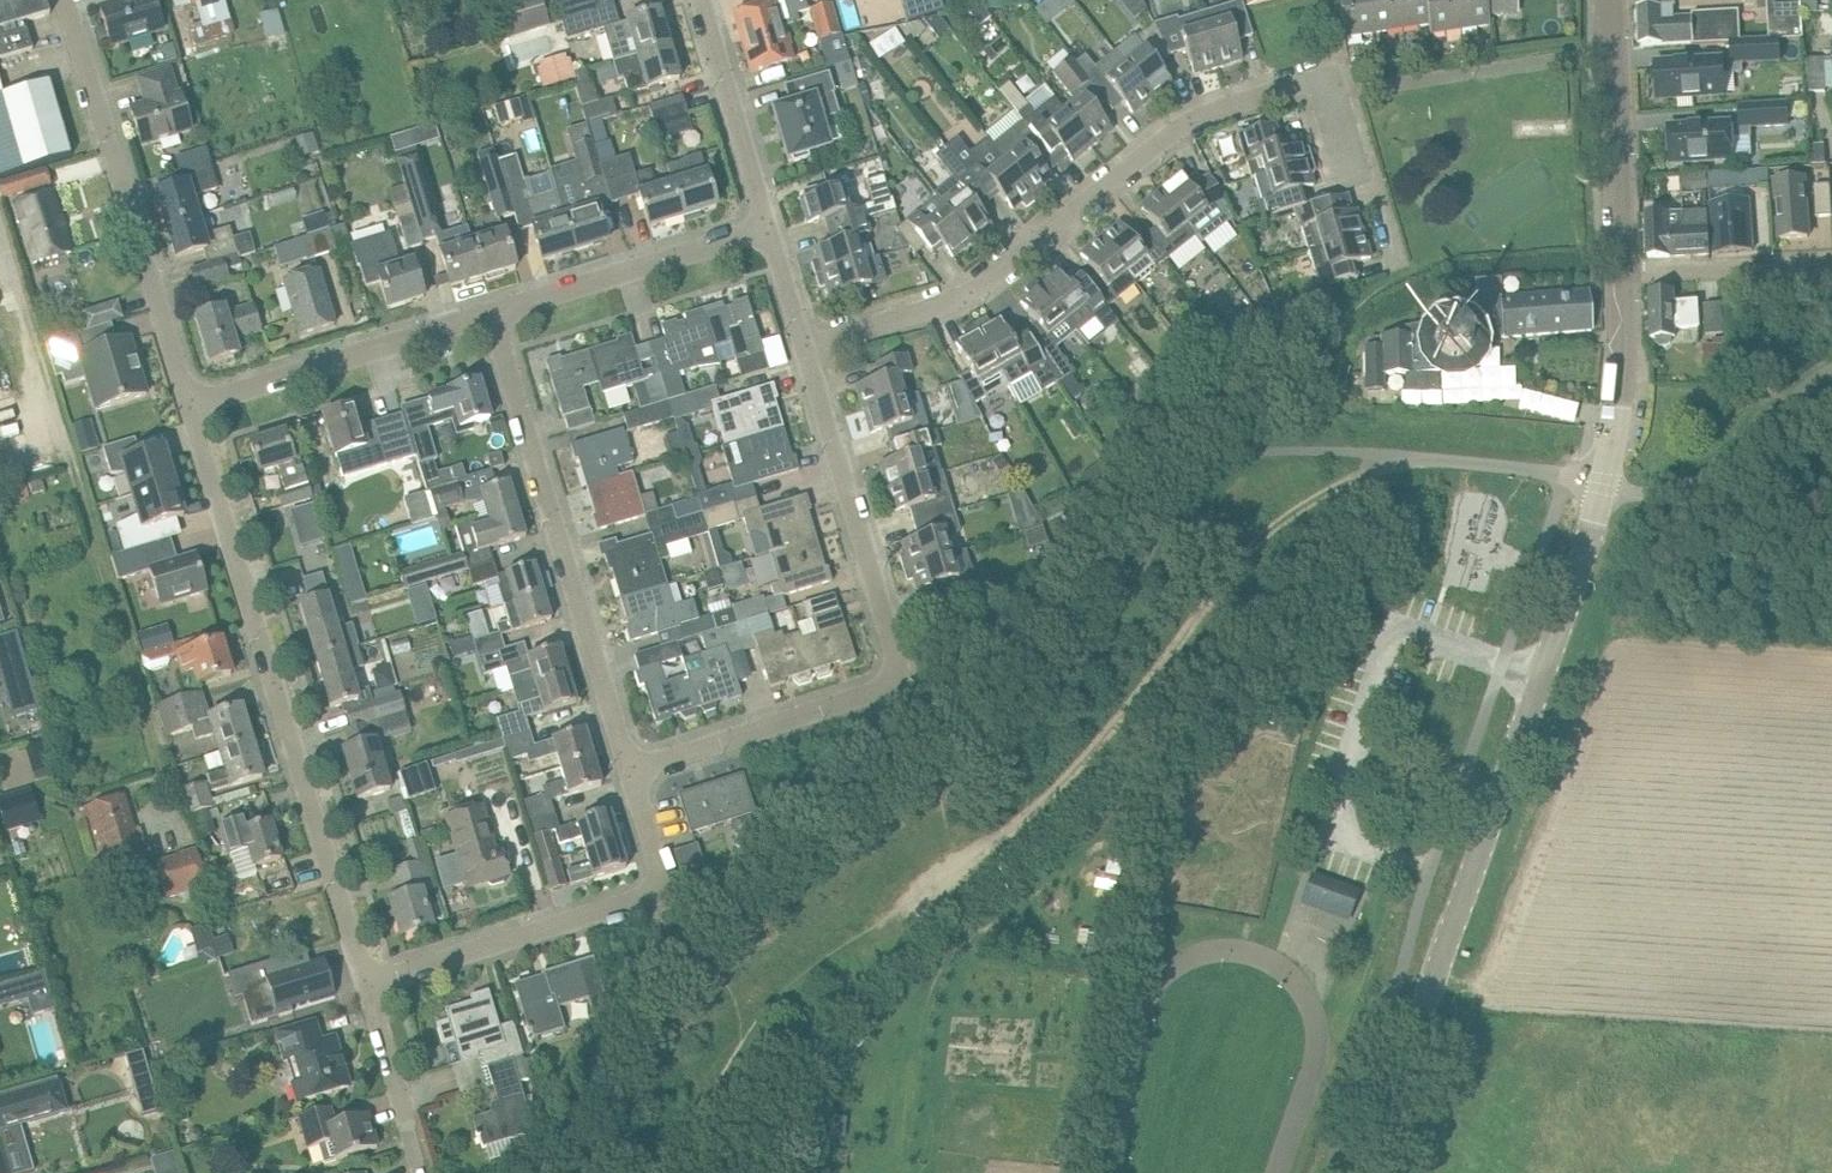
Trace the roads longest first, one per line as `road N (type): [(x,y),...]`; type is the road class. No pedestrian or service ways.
road 1 (secondary): [(1366,1172),(1591,526),(1620,400),(1623,271)]
road 2 (track): [(1394,454),(1284,509),(1239,550),(1059,785),(924,894)]
road 3 (residential): [(629,768),(883,685),(897,667),(804,344)]
road 4 (residential): [(365,981),(189,404)]
road 5 (residential): [(804,344),(964,293),(1206,112),(1296,84),(1331,90)]
road 6 (track): [(4,243),(157,772)]
road 7 (residential): [(629,768),(489,311)]
road 8 (residential): [(365,981),(639,898),(654,884),(657,862),(629,768)]
road 9 (residential): [(189,404),(65,0)]
road 10 (residential): [(189,404),(489,311)]
road 11 (residential): [(489,311),(769,226)]
road 12 (secondary): [(1623,271),(1612,0)]
road 13 (residential): [(769,226),(702,0)]
road 14 (residential): [(1623,271),(1831,265)]
road 15 (residential): [(421,1172),(365,981)]
road 16 (residential): [(1394,260),(1331,90)]
road 17 (residential): [(804,344),(769,226)]

